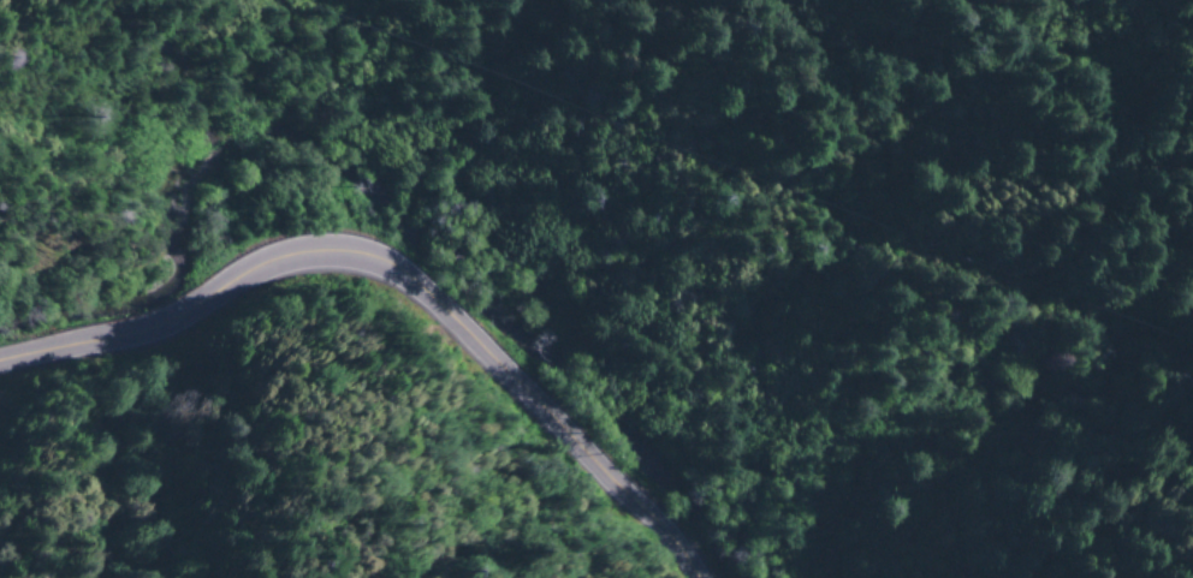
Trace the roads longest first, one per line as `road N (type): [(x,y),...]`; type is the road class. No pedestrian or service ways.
road 1 (trunk): [(0,363),(131,335),(244,274),(291,256),(343,251),(384,264),(458,327),(675,546),(696,577)]
road 2 (track): [(705,0),(714,84),(784,121),(961,93),(1123,199),(1192,193)]

